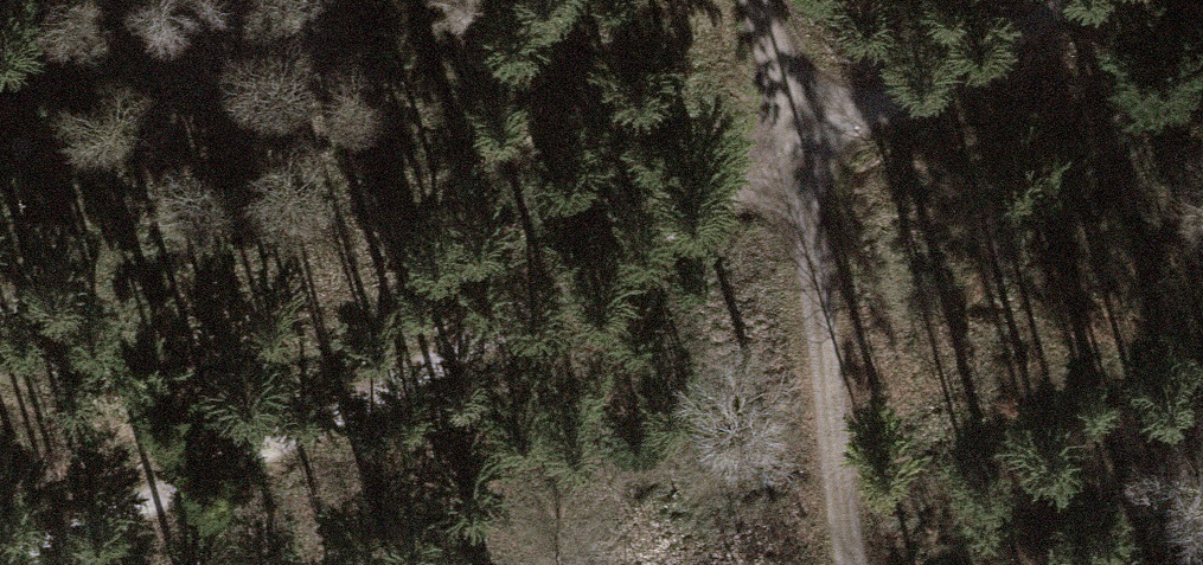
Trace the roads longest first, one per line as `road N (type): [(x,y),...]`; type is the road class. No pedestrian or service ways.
road 1 (track): [(28,564),(249,457),(790,141),(1120,0)]
road 2 (track): [(751,0),(790,141),(864,564)]
road 3 (track): [(0,380),(249,457)]

